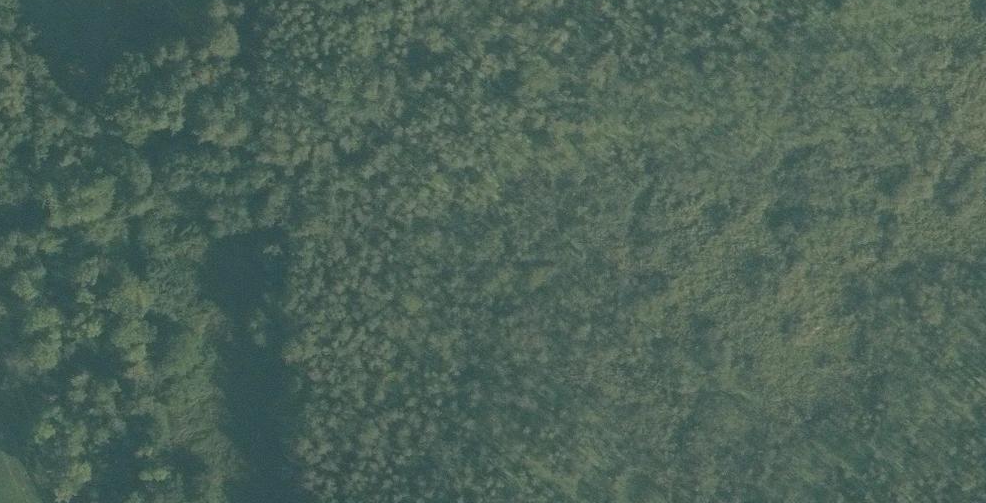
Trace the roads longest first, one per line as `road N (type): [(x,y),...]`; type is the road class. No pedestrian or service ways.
road 1 (track): [(181,502),(106,95),(0,34)]

